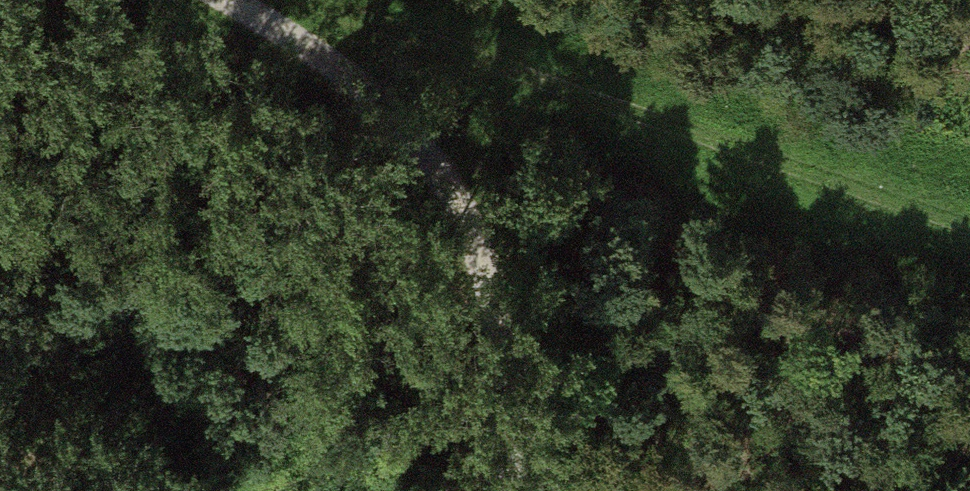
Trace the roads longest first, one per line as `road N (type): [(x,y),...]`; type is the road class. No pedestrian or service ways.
road 1 (track): [(291,0),(969,231)]
road 2 (track): [(235,0),(361,83),(460,198),(502,334),(511,490)]

